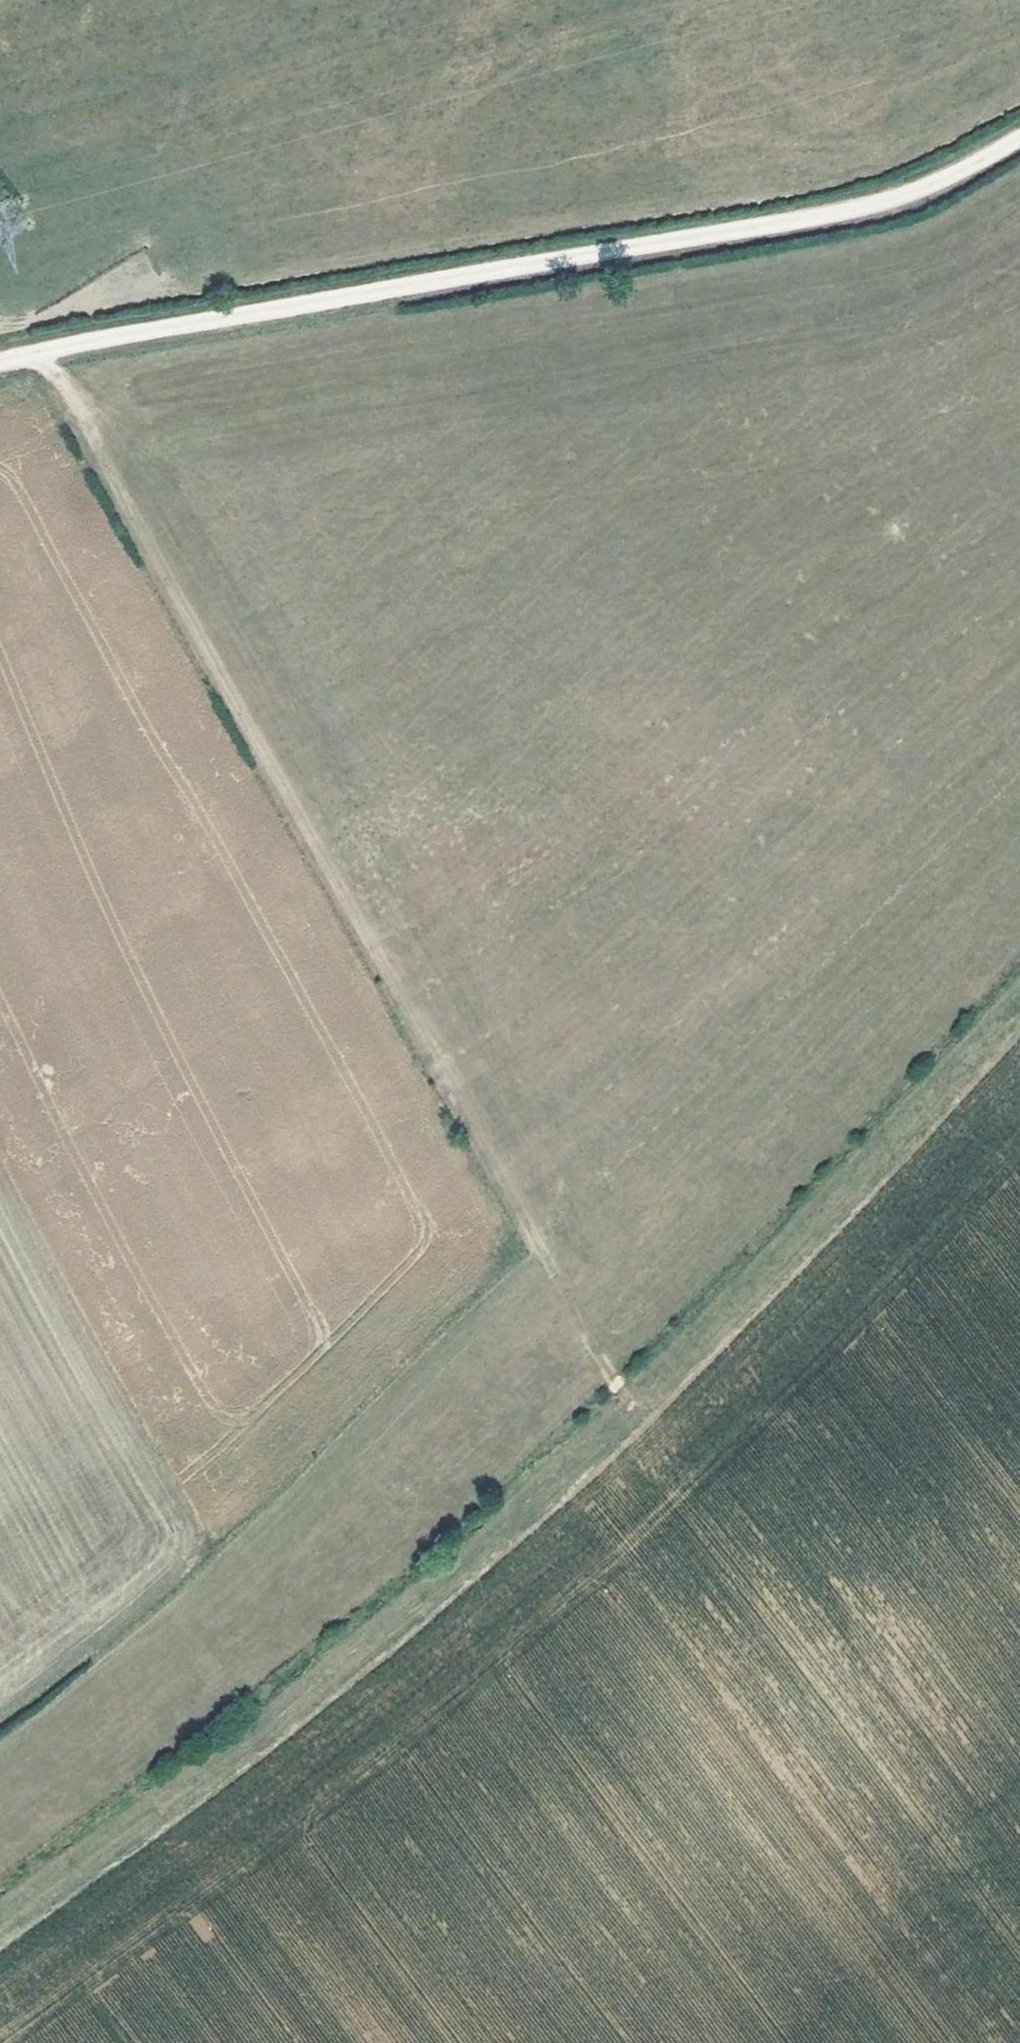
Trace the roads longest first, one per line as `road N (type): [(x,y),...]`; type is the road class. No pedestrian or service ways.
road 1 (track): [(0,360),(193,312),(898,200),(1019,125)]

